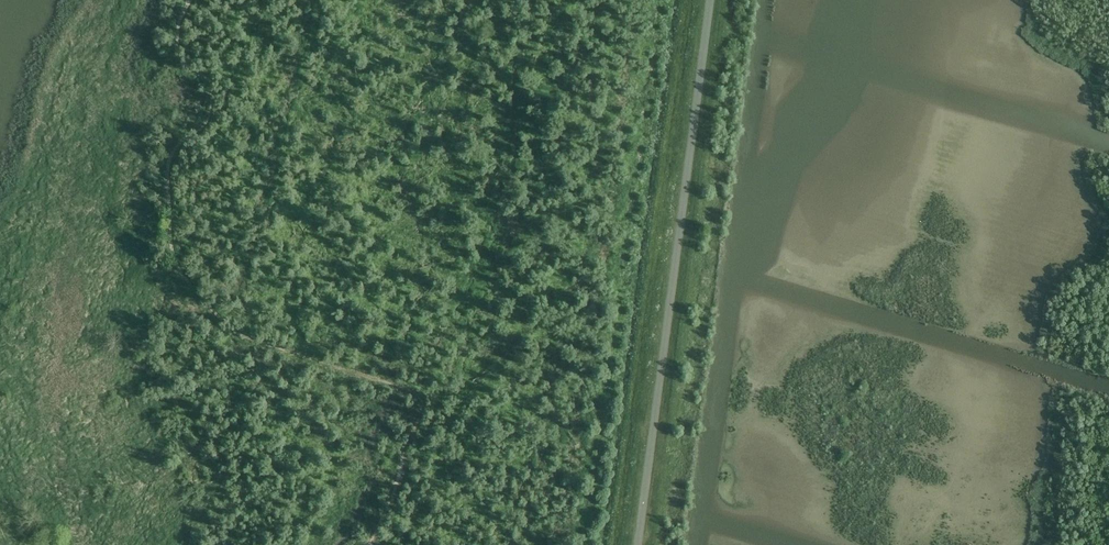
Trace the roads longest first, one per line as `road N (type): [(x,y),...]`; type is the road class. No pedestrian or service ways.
road 1 (unclassified): [(711,0),(637,544)]

